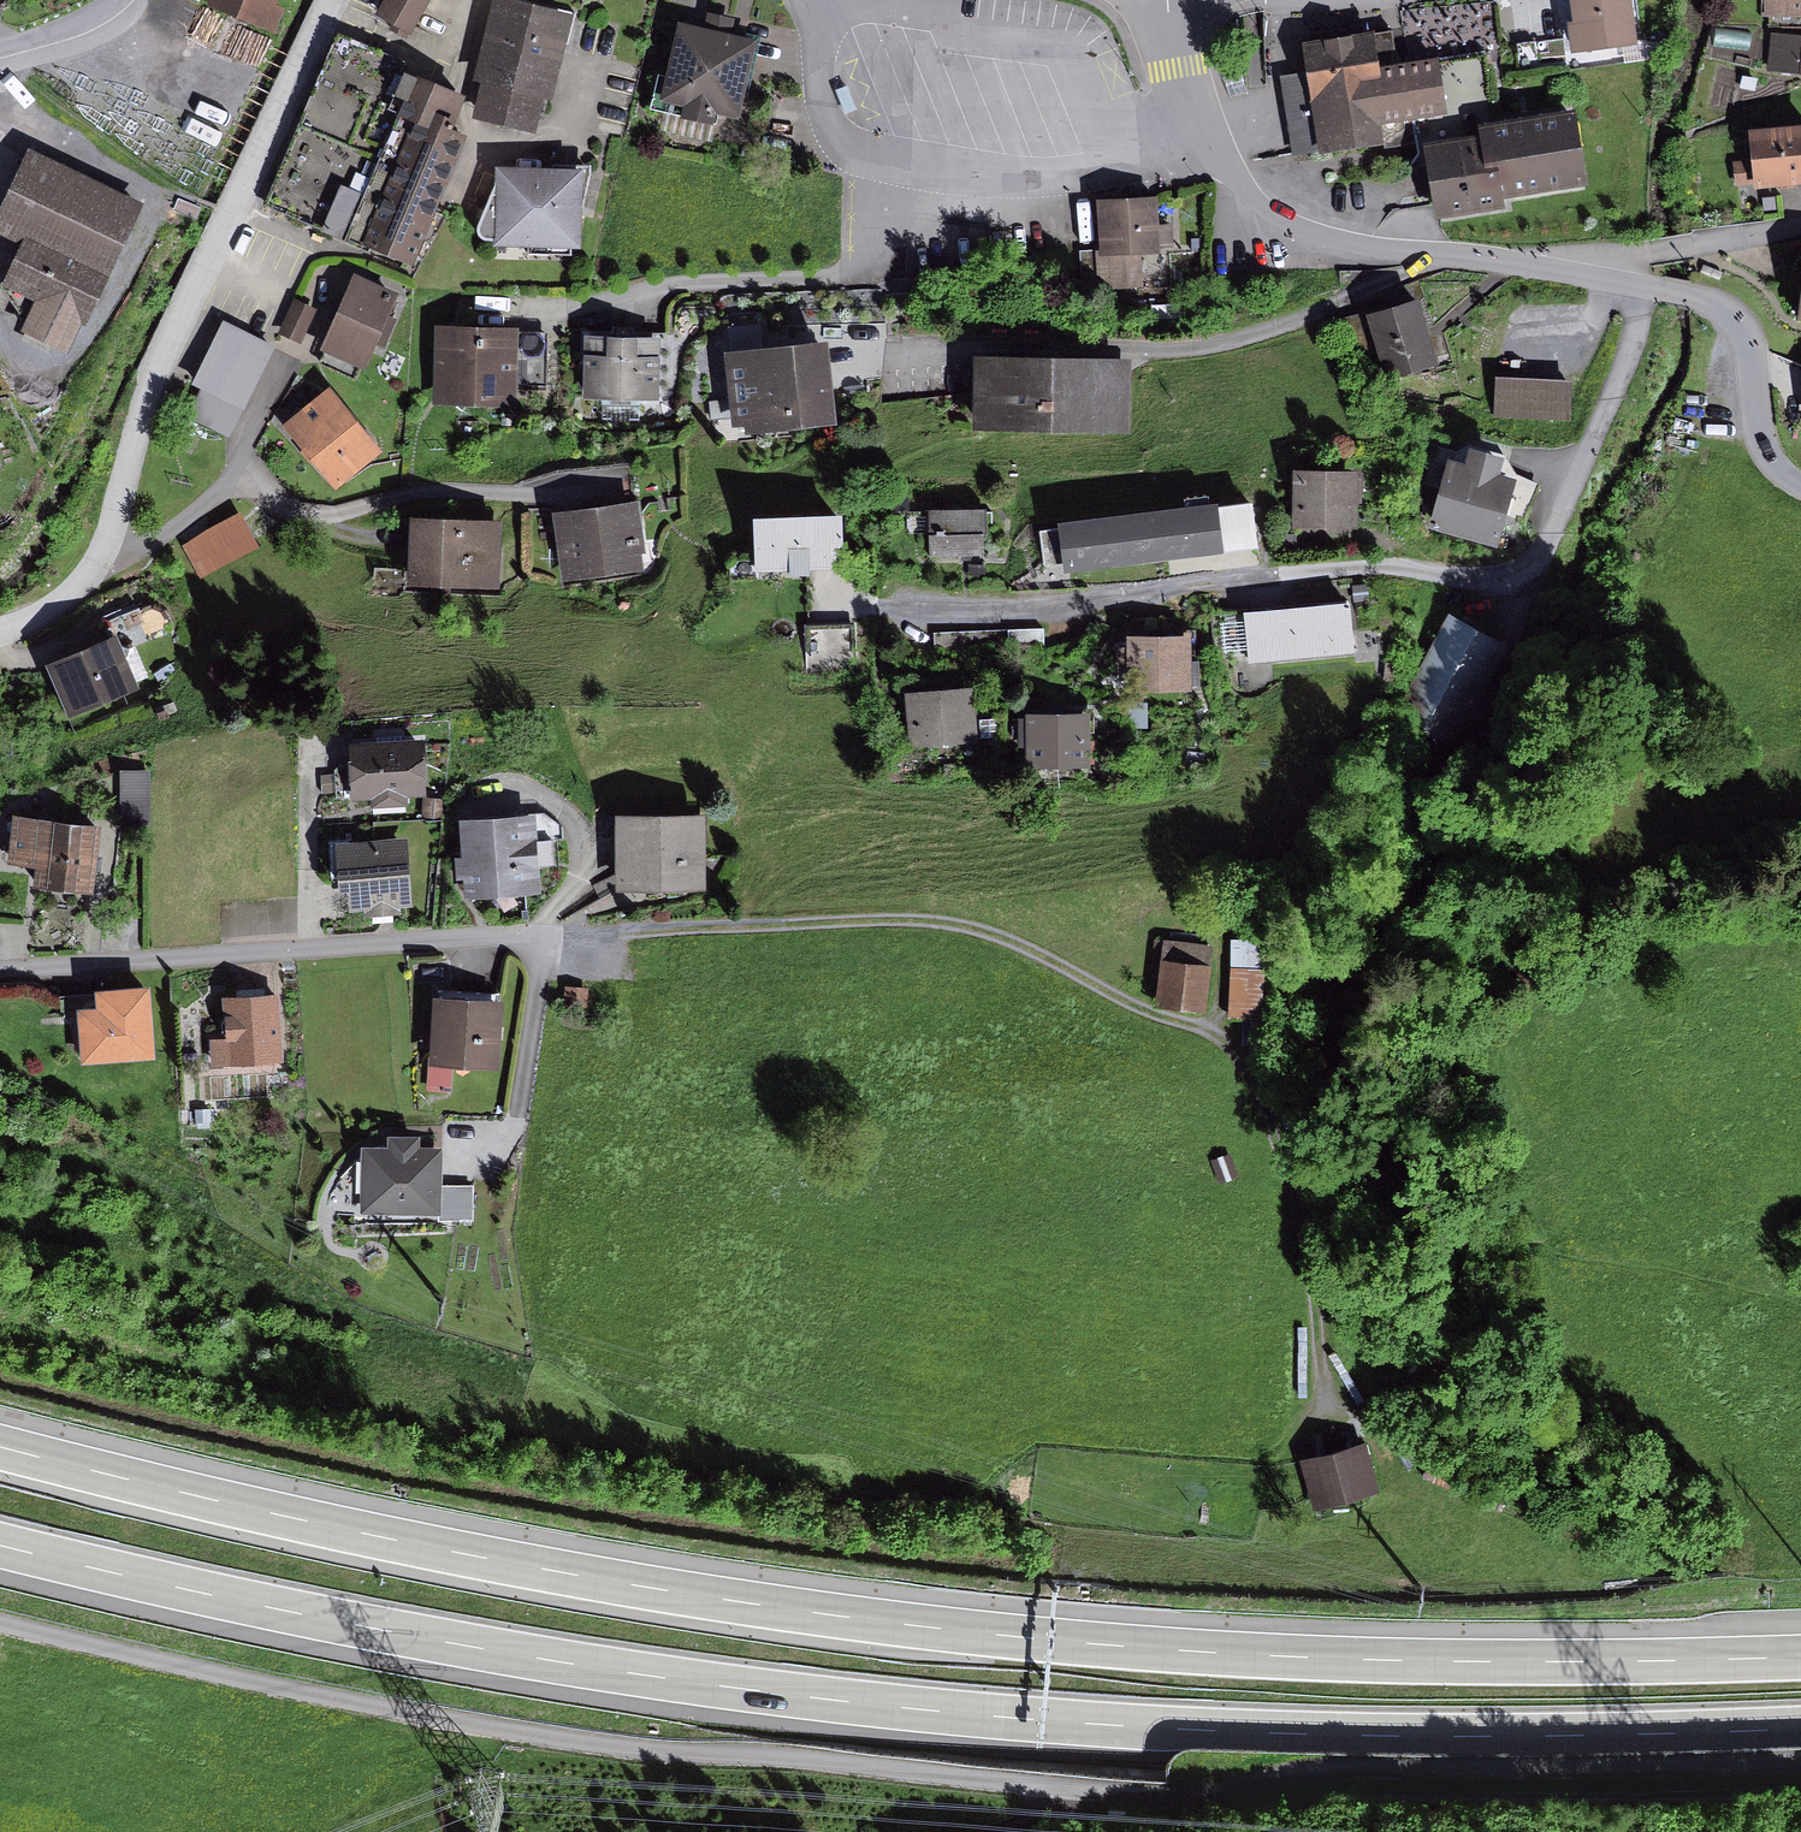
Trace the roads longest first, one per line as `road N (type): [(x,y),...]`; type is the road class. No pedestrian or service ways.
road 1 (motorway): [(1800,1656),(1412,1660),(1006,1635),(488,1558),(0,1446)]
road 2 (unclassified): [(1800,1760),(1322,1770),(1212,1792),(1135,1794),(519,1731),(295,1690),(0,1621)]
road 3 (motorway): [(0,1546),(505,1654),(886,1707),(1357,1737),(1800,1729)]
road 4 (track): [(613,936),(927,922),(1005,938),(1137,1009),(1218,1038),(1244,1076),(1273,1147),(1309,1274),(1325,1443)]
road 5 (residential): [(1202,131),(1245,190),(1271,215),(1308,232),(1368,249),(1692,295),(1731,310),(1745,329),(1768,455),(1800,486)]
road 6 (residential): [(0,975),(613,936)]
road 7 (residential): [(335,0),(145,394),(103,547)]
road 8 (residential): [(796,0),(812,26),(828,121),(861,154),(1030,180),(1090,173),(1202,131)]
road 9 (residential): [(103,547),(149,543),(241,482),(315,517),(418,495),(597,492)]
road 10 (residential): [(103,547),(76,589),(0,636)]
road 11 (residential): [(1168,0),(1177,68),(1202,131)]
road 12 (residential): [(0,52),(66,30),(117,0)]

